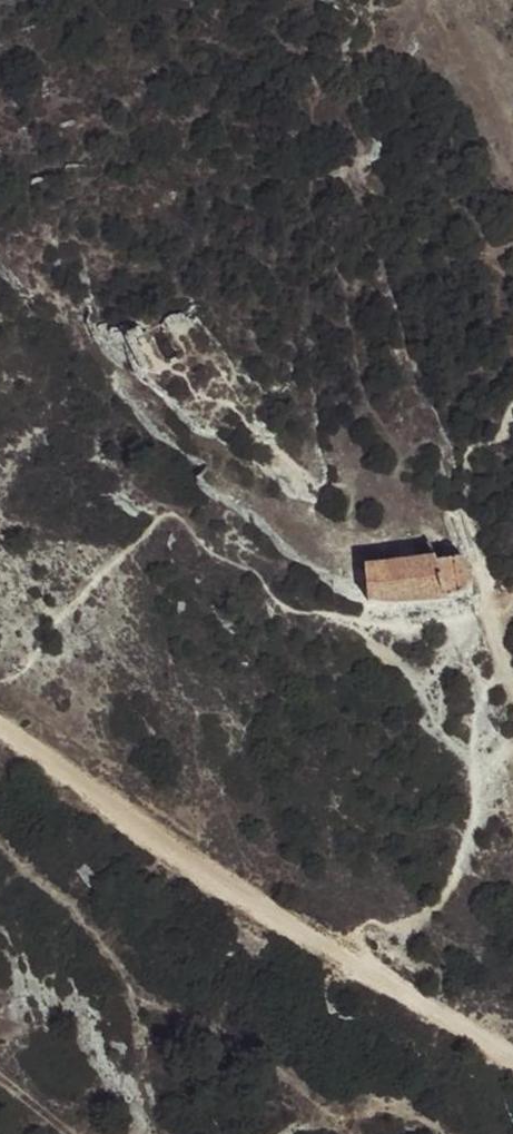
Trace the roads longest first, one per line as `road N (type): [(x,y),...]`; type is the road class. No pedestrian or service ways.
road 1 (track): [(0,735),(321,944)]
road 2 (track): [(512,732),(458,878),(425,921),(393,940),(321,944)]
road 3 (track): [(321,944),(512,1048)]

